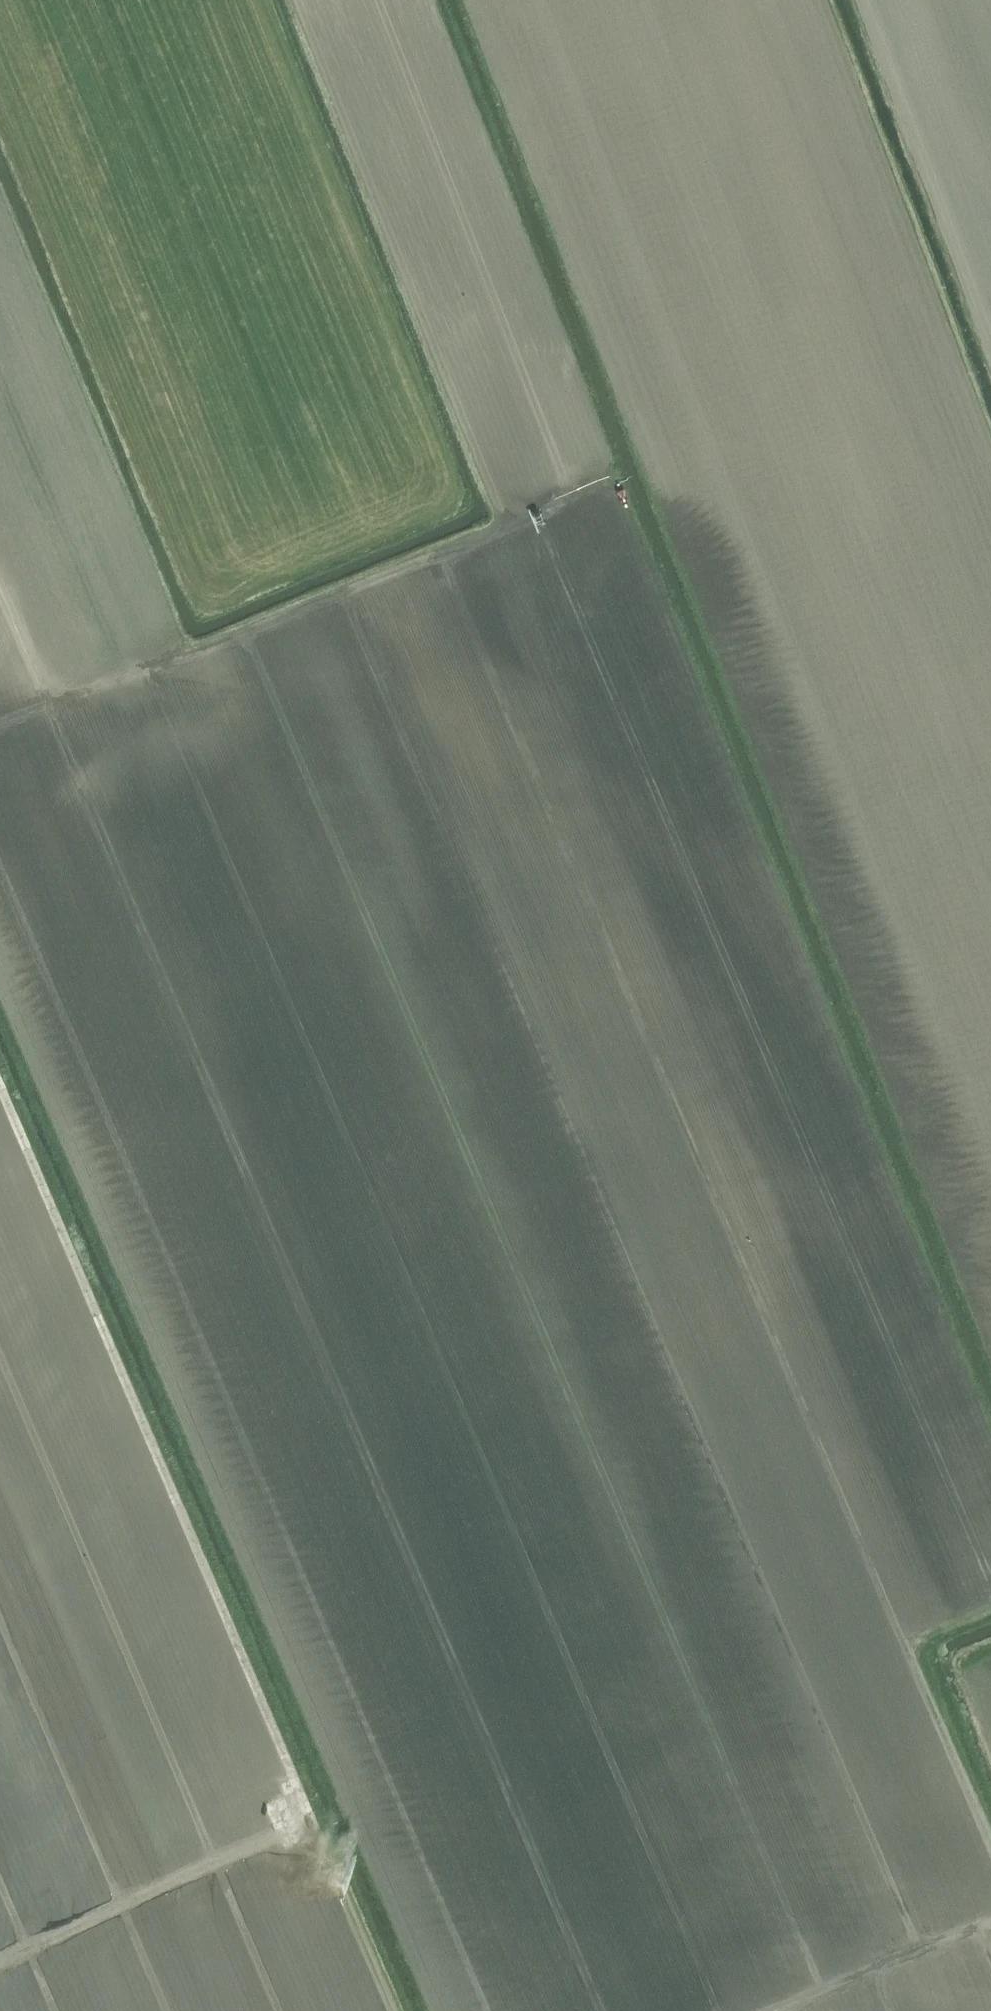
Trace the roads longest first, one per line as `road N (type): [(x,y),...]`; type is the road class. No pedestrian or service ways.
road 1 (track): [(325,1845),(0,1079)]

